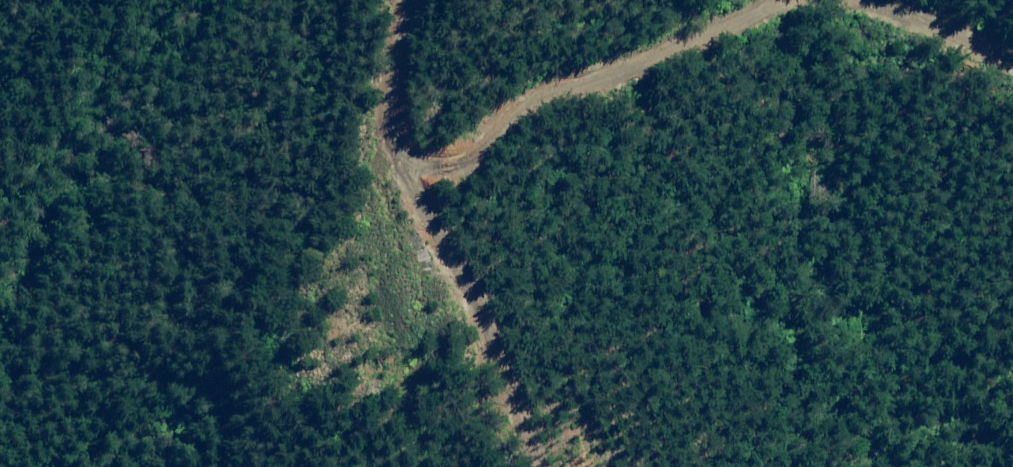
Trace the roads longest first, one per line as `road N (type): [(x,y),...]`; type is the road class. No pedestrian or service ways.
road 1 (track): [(384,0),(378,114),(401,162),(401,194),(473,329),(522,466)]
road 2 (track): [(711,0),(535,75),(401,162)]

